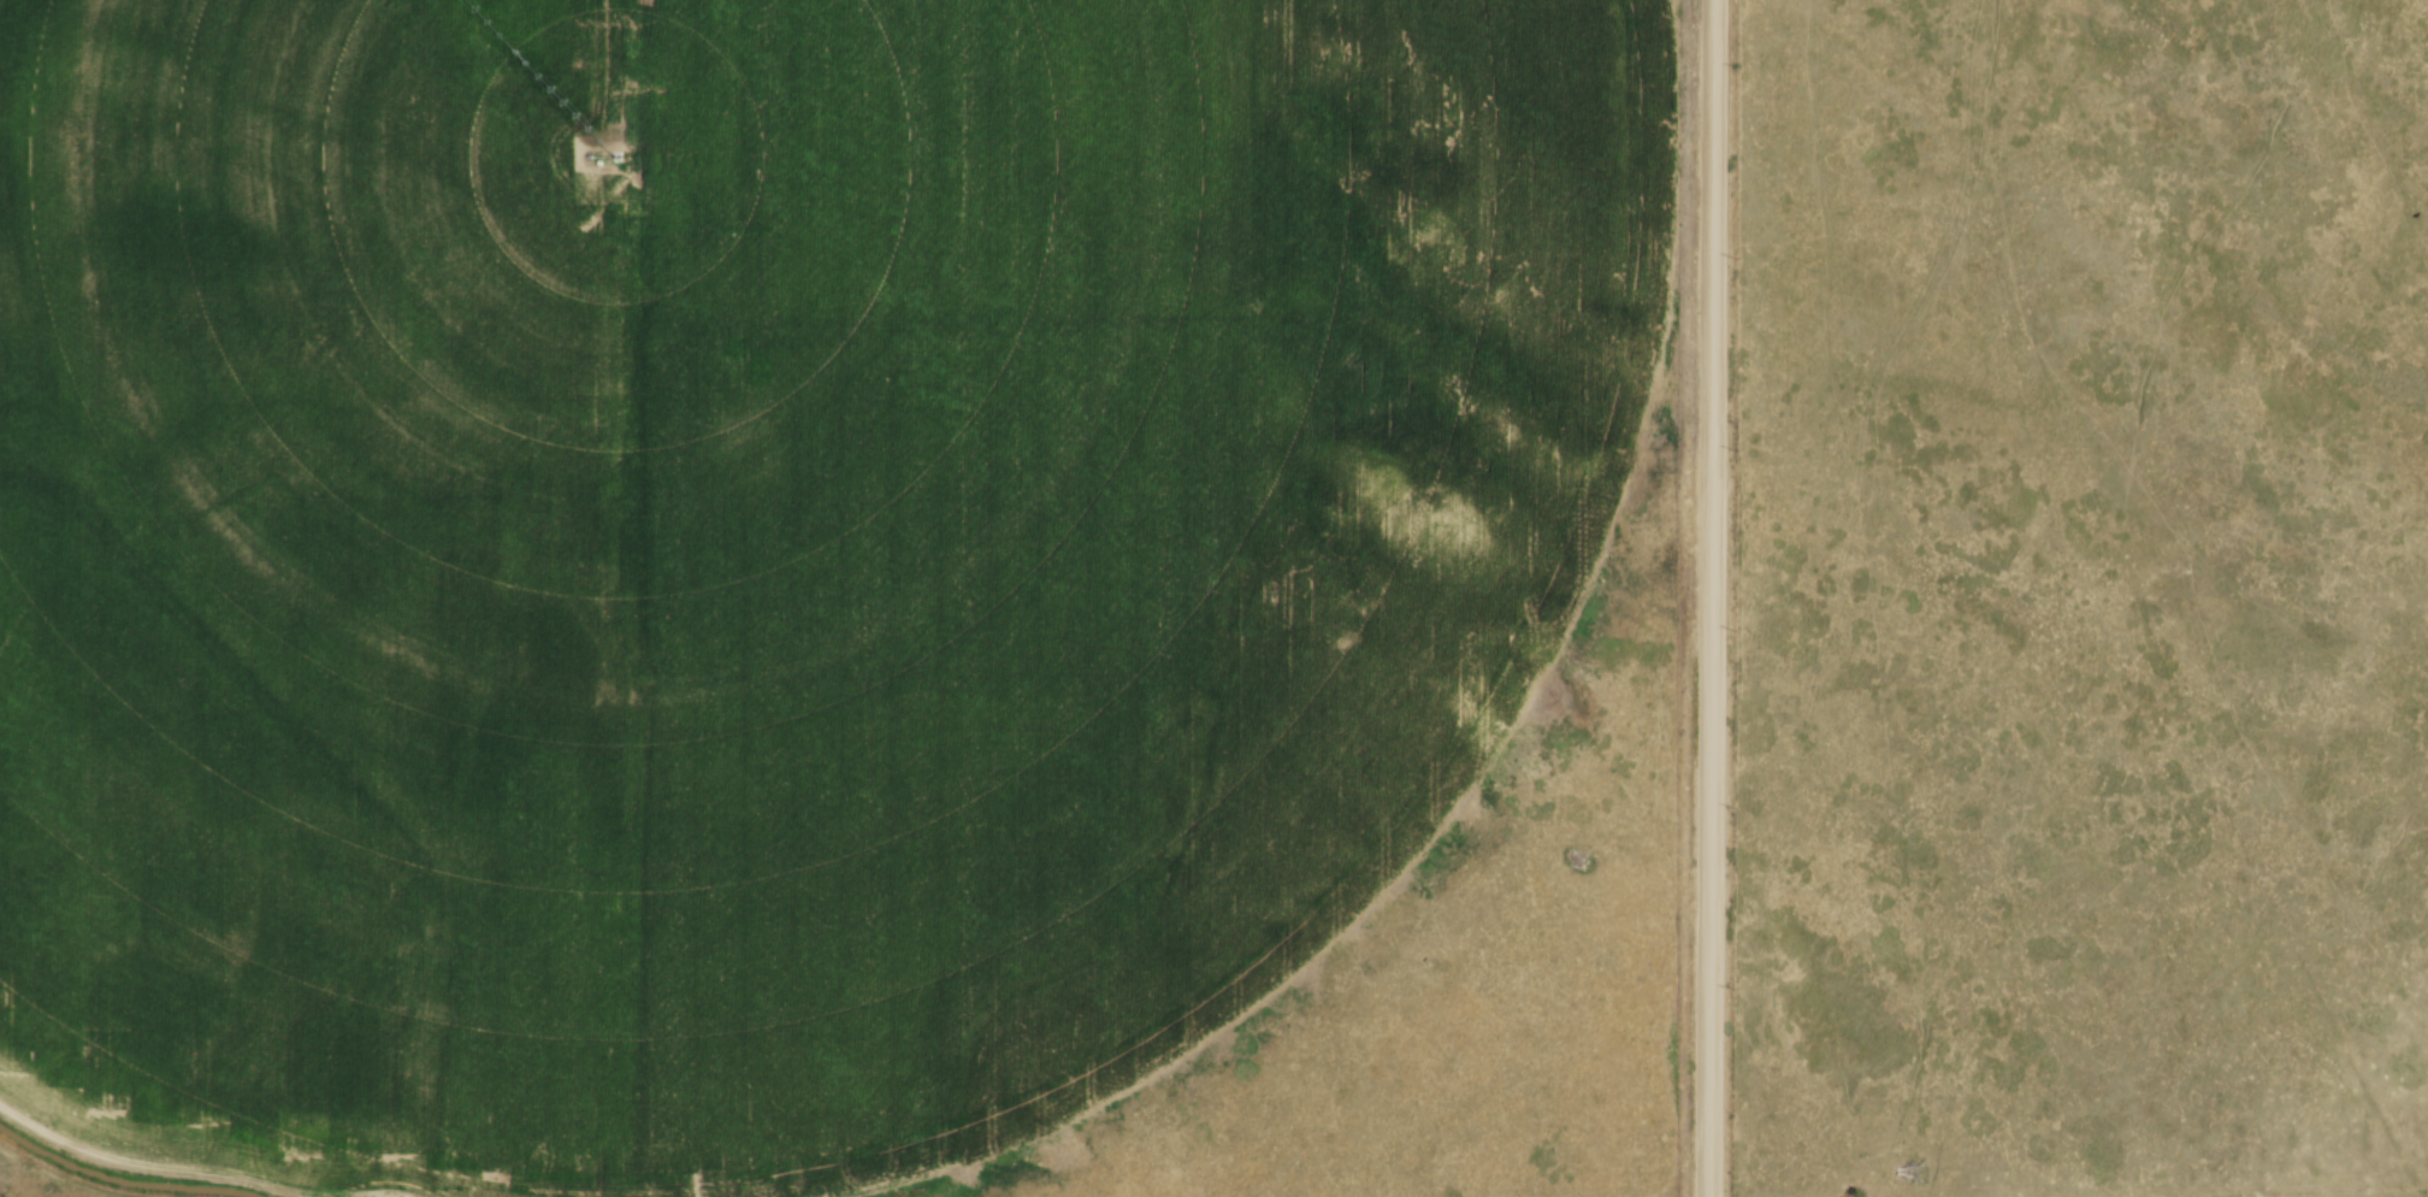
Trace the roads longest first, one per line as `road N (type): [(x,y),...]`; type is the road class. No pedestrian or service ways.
road 1 (residential): [(1697,1196),(1702,0)]

